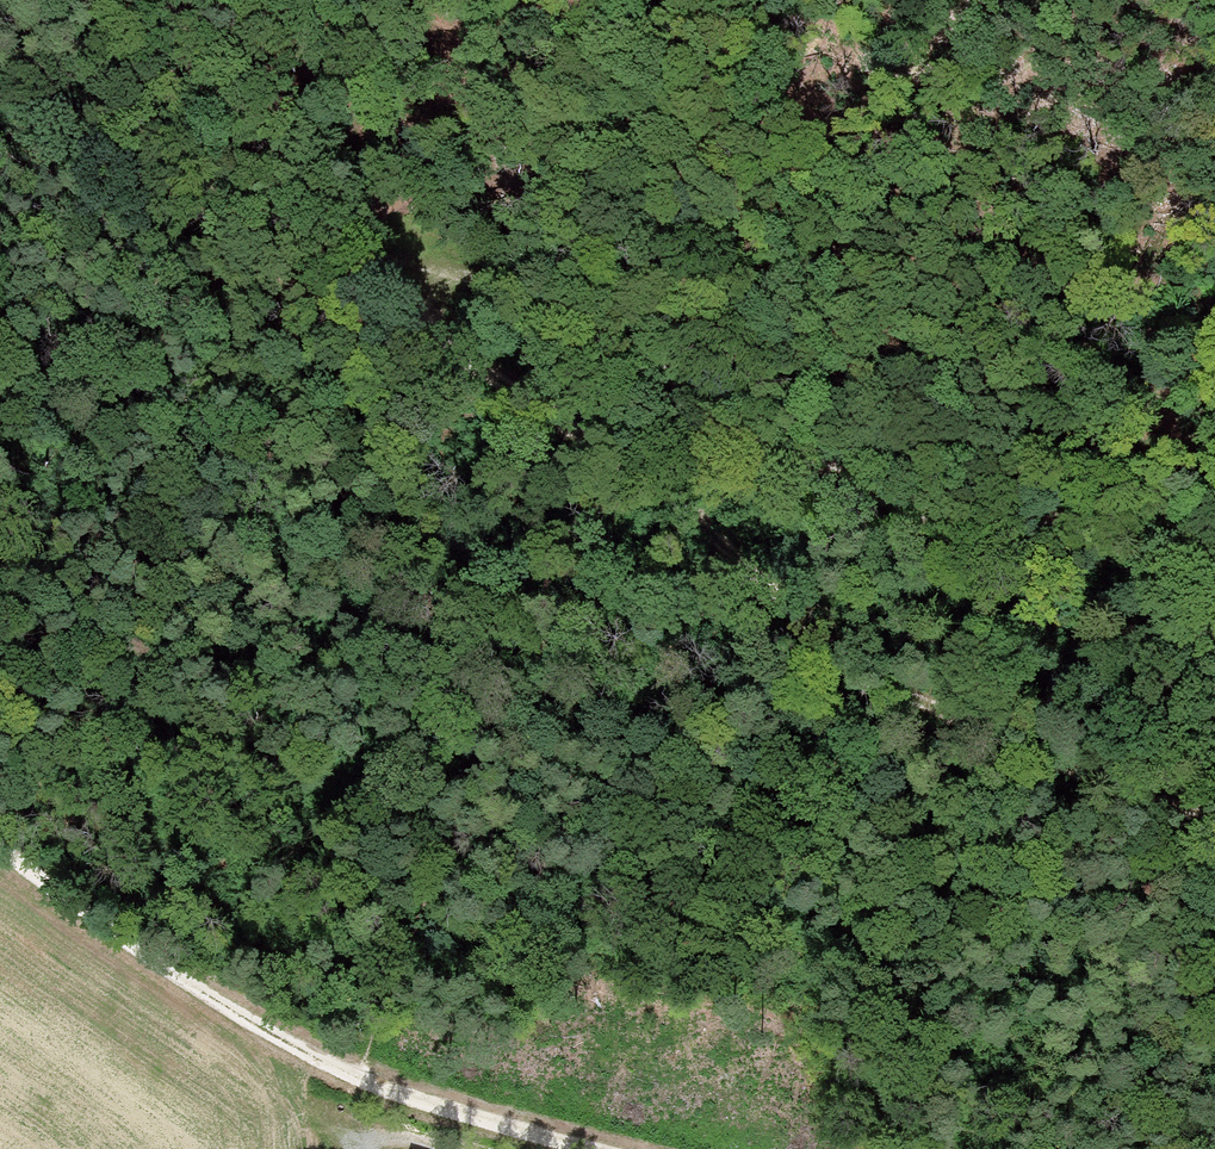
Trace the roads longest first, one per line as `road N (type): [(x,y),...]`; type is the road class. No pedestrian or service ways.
road 1 (track): [(1214,820),(1036,761),(874,681),(812,641),(593,445),(426,346),(405,325),(404,299)]
road 2 (track): [(404,299),(429,265),(492,286),(849,483),(932,517),(1214,541)]
road 3 (track): [(600,1148),(317,1060),(204,1004),(0,851)]
road 4 (track): [(356,1076),(593,445)]
road 5 (track): [(404,299),(149,0)]
road 6 (track): [(704,0),(963,65)]
road 7 (track): [(472,1148),(368,1127),(359,1148)]

